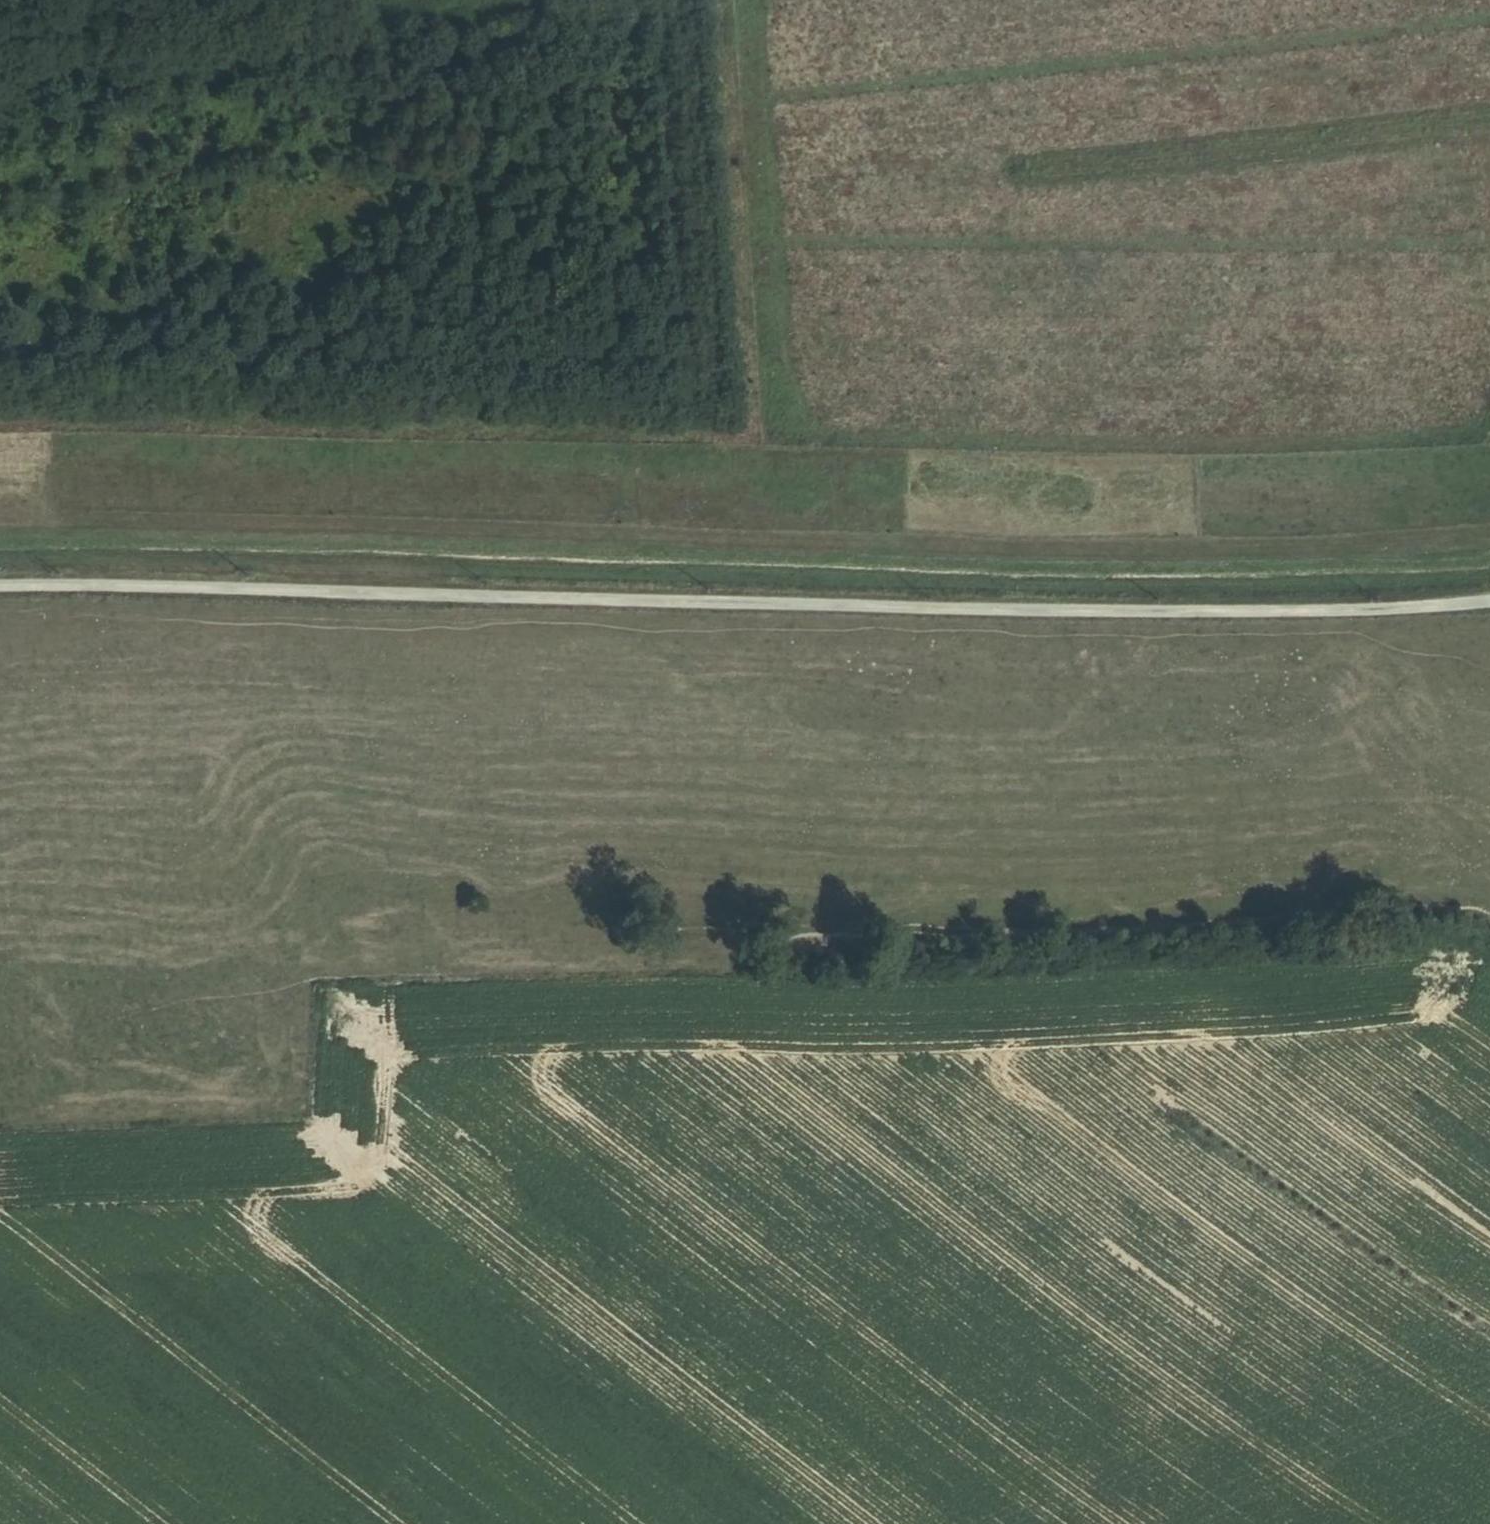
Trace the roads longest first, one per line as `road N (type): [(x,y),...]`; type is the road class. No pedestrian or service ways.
road 1 (unclassified): [(1489,612),(1279,616),(0,591)]

